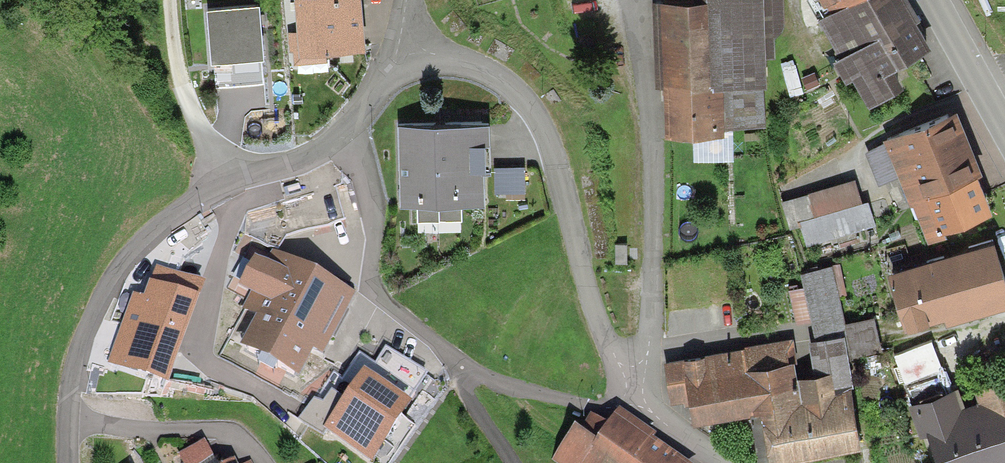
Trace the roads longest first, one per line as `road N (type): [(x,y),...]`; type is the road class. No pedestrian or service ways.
road 1 (unclassified): [(66,462),(72,376),(92,305),(128,246),(223,180),(300,157),(357,129),(401,46)]
road 2 (unclassified): [(401,46),(472,63),(511,83),(536,114),(592,316),(641,389)]
road 3 (residential): [(629,0),(653,219),(641,389)]
road 4 (track): [(170,0),(171,62),(223,180)]
road 5 (unclassified): [(641,389),(654,413),(737,462)]

